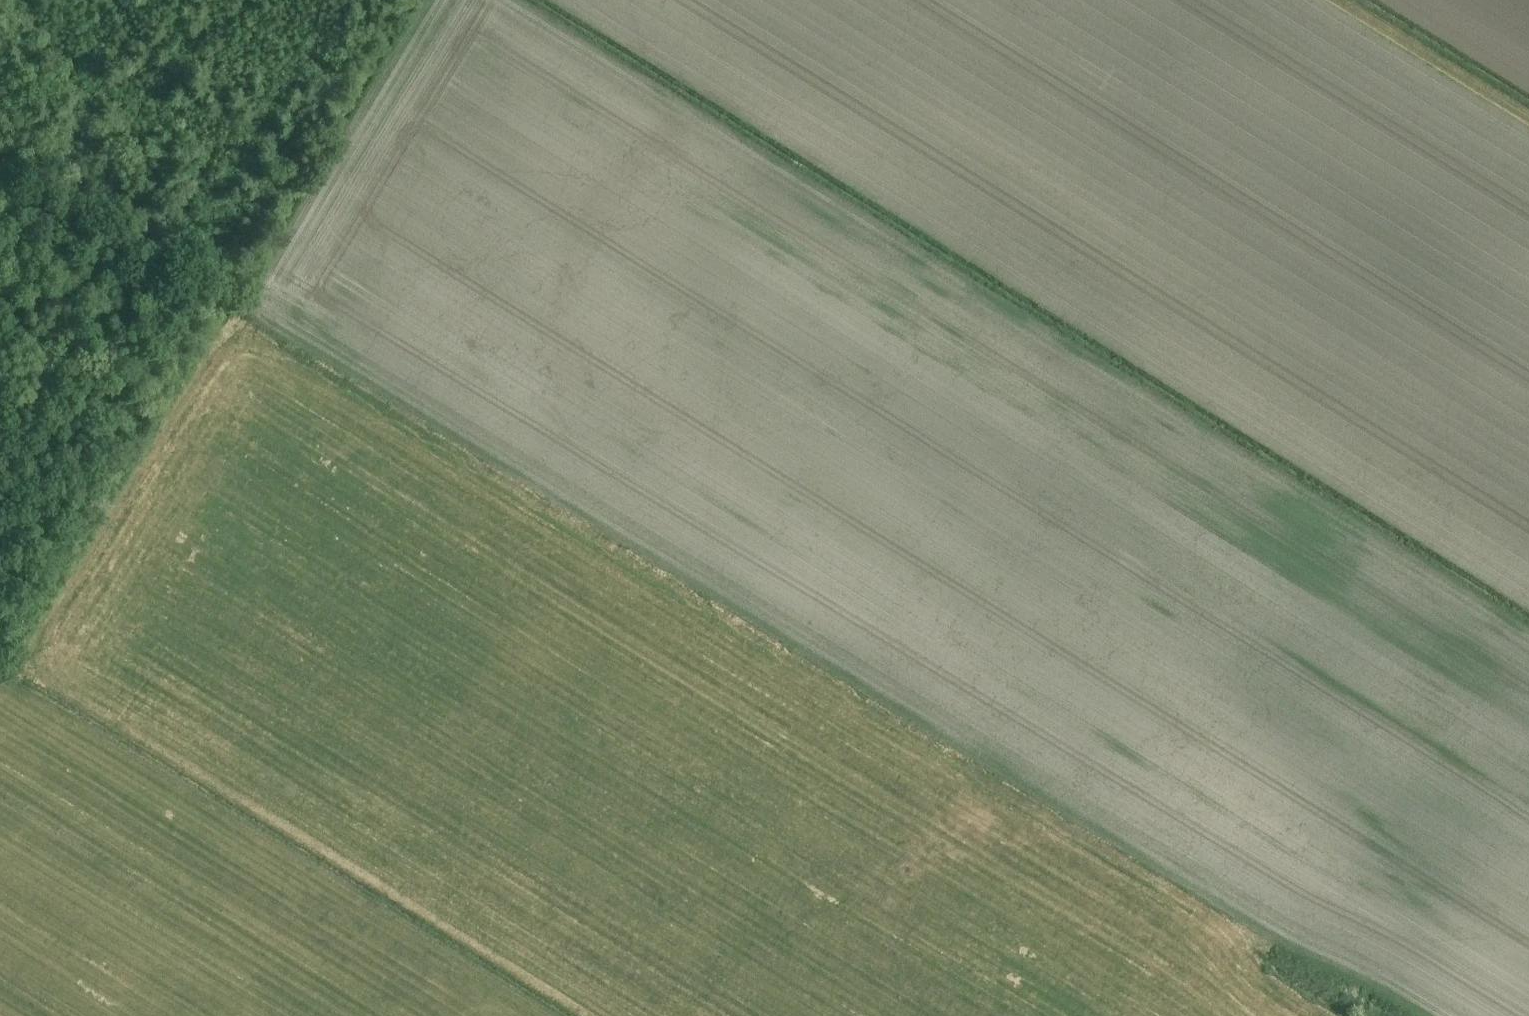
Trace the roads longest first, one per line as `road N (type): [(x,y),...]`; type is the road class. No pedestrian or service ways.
road 1 (track): [(1528,120),(1337,0)]

